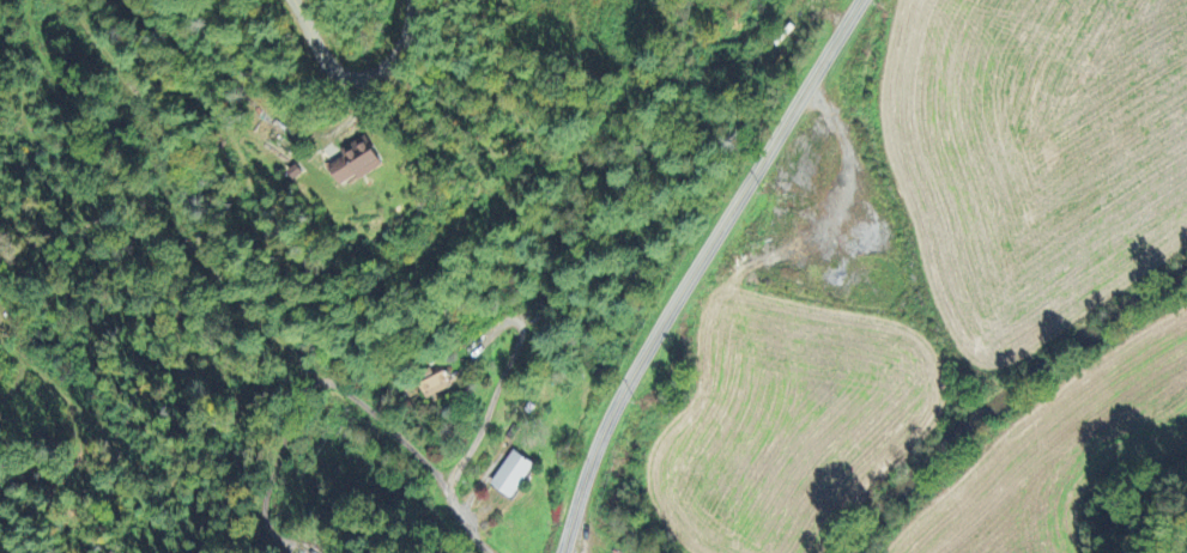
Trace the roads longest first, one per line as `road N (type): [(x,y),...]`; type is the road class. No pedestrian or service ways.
road 1 (residential): [(487,552),(436,475),(367,405),(252,314),(201,245),(141,105),(71,0)]
road 2 (tertiary): [(859,0),(632,379),(563,552)]
road 3 (residential): [(414,0),(416,37),(367,78),(339,69),(301,0)]

